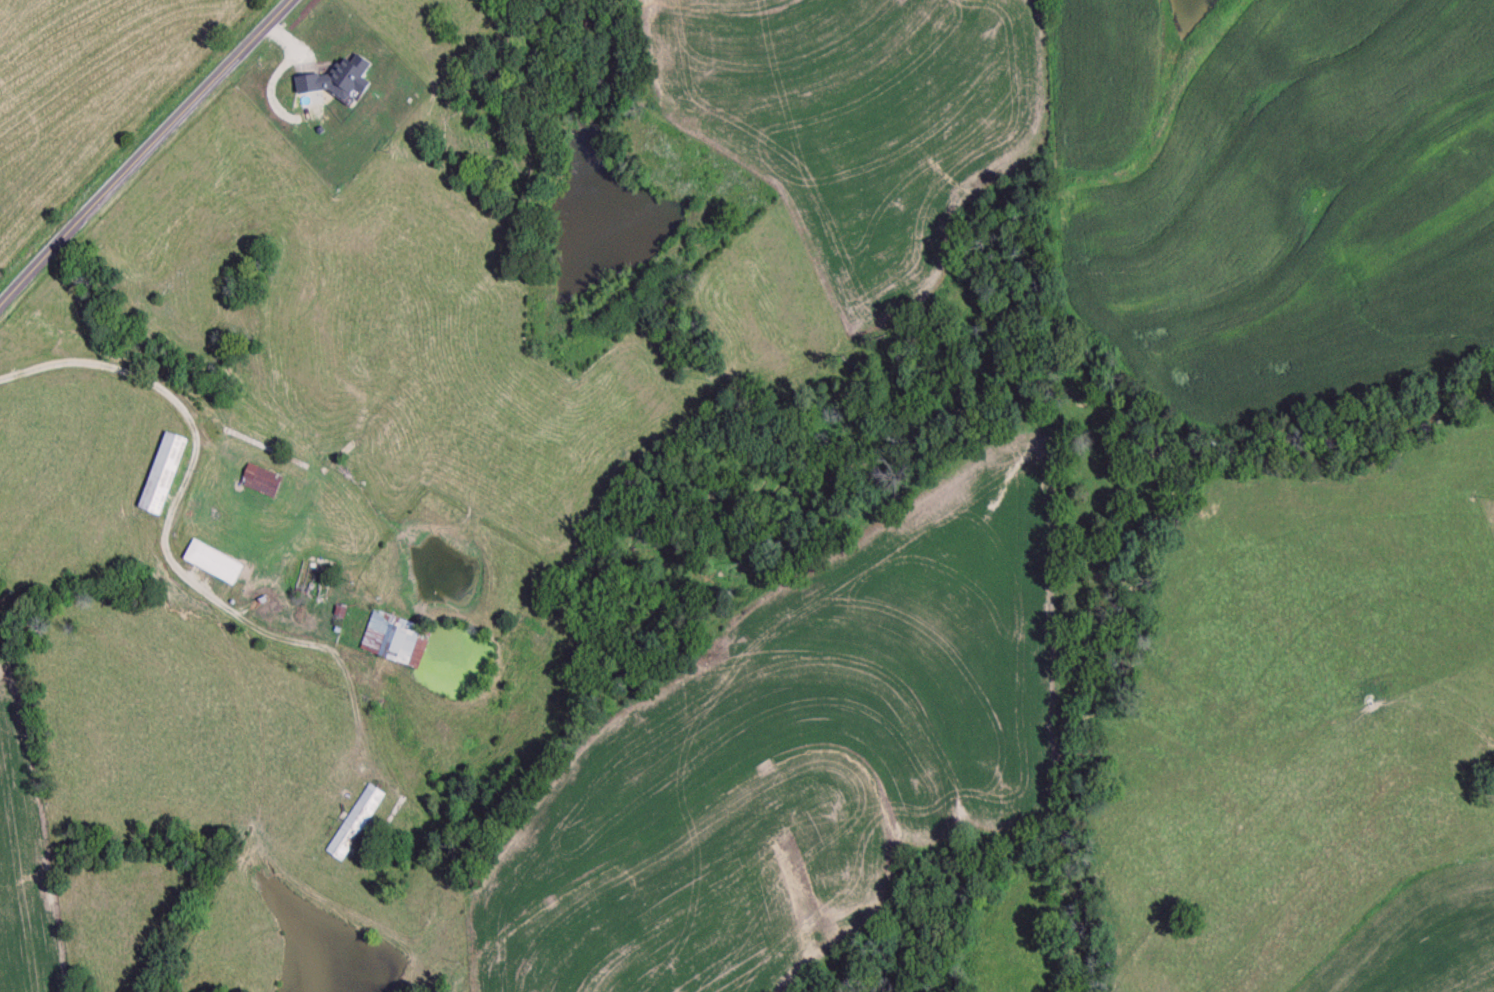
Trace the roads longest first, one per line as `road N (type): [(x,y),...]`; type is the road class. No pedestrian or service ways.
road 1 (residential): [(0,350),(342,0)]

